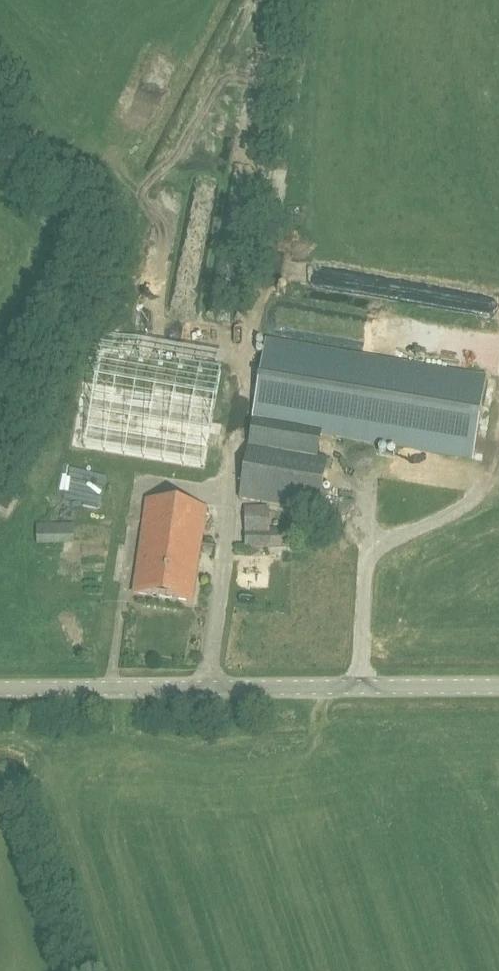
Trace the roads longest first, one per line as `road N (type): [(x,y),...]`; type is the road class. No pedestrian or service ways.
road 1 (unclassified): [(0,690),(498,687)]

